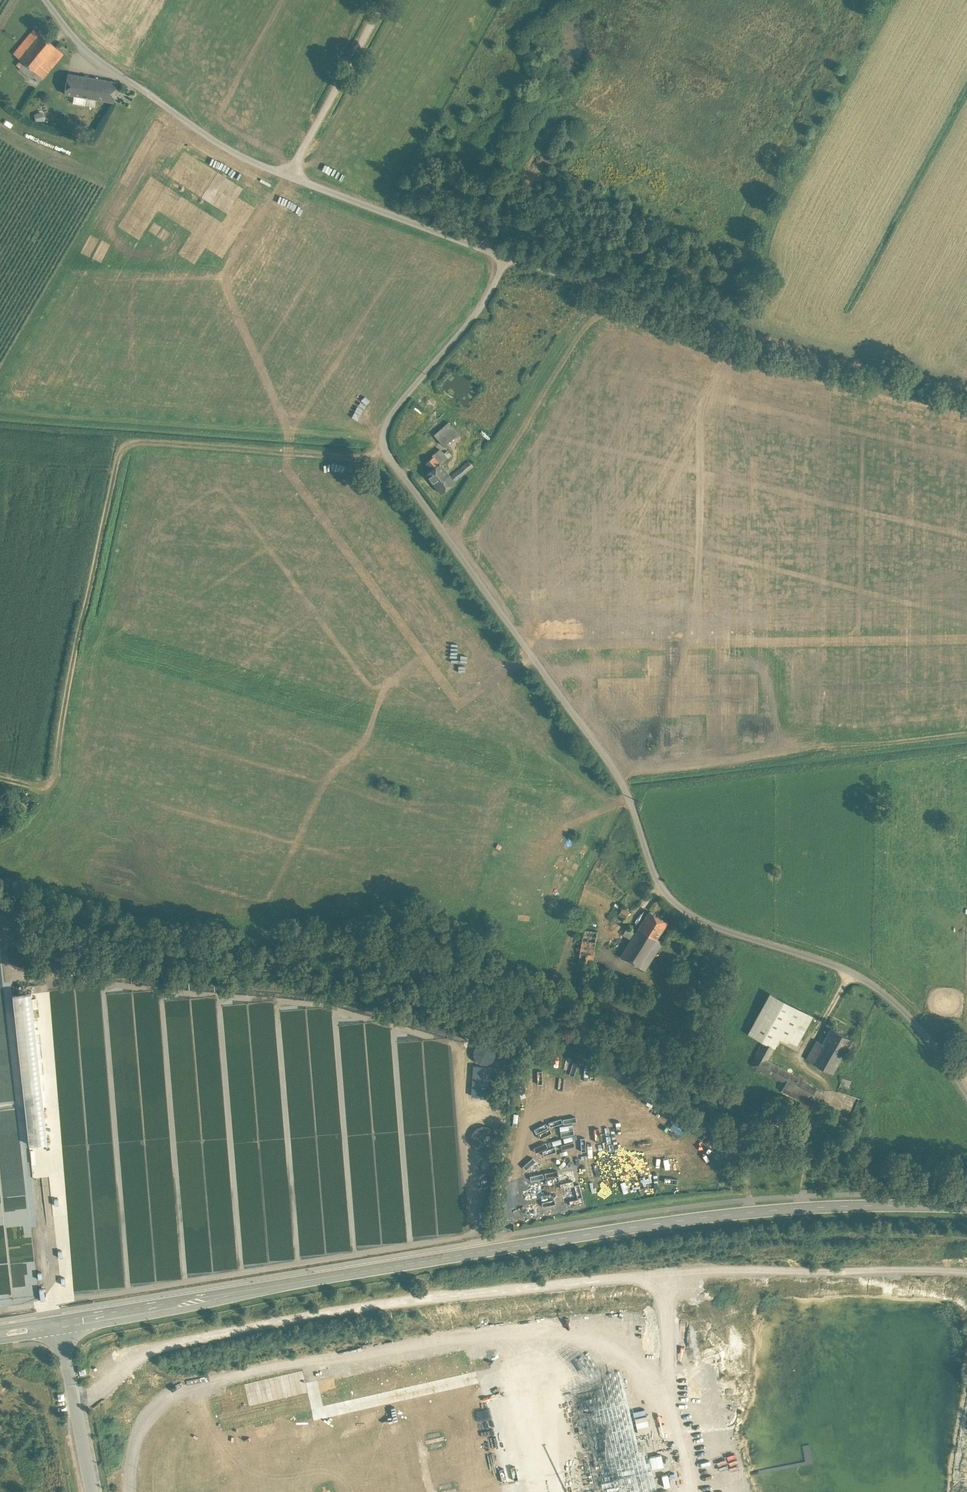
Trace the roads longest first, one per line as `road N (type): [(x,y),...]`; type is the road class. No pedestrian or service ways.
road 1 (track): [(508,256),(479,313),(390,421),(386,439),(396,462),(618,772),(670,896),(726,931),(868,982),(903,1008),(966,1093)]
road 2 (unclassified): [(966,383),(508,256),(290,175),(227,147),(78,40),(47,0)]
road 3 (tertiary): [(60,1322),(590,1234),(788,1209),(966,1209)]
road 4 (track): [(379,0),(290,175)]
road 5 (unclassified): [(60,1322),(96,1491)]

